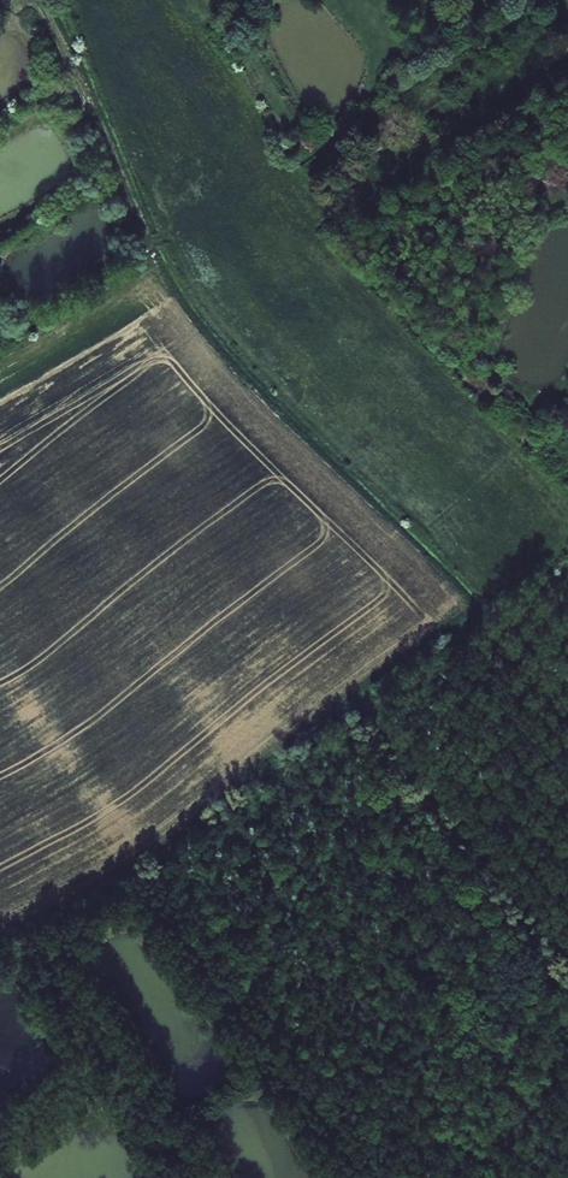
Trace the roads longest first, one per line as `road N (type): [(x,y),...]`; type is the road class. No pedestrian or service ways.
road 1 (track): [(52,0),(101,83),(160,239)]

